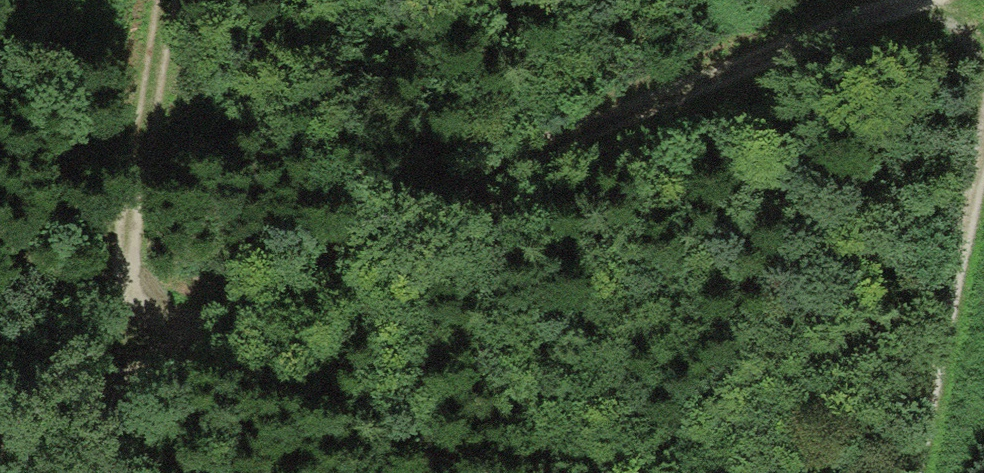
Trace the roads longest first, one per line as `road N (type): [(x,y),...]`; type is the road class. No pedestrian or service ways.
road 1 (track): [(901,0),(554,143),(348,248),(196,342)]
road 2 (track): [(162,0),(123,266),(131,299),(196,342)]
road 3 (track): [(904,472),(951,239),(983,122)]
road 4 (track): [(196,342),(0,452)]

